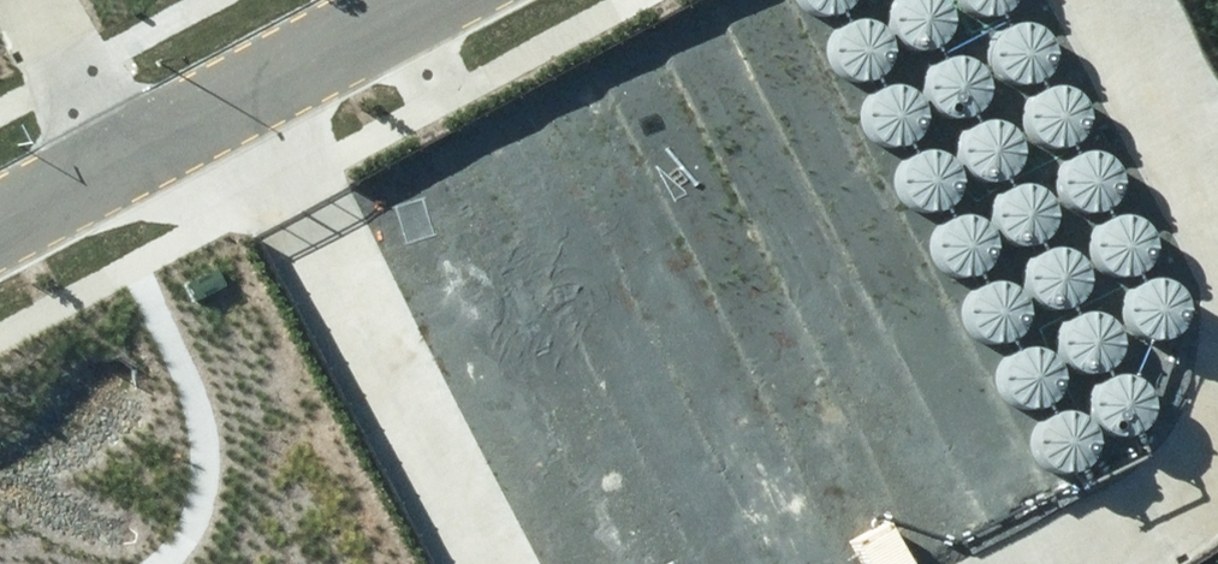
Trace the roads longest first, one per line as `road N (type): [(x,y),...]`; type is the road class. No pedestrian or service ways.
road 1 (residential): [(130,164),(452,0)]
road 2 (residential): [(43,0),(130,164)]
road 3 (residential): [(0,232),(130,164)]

